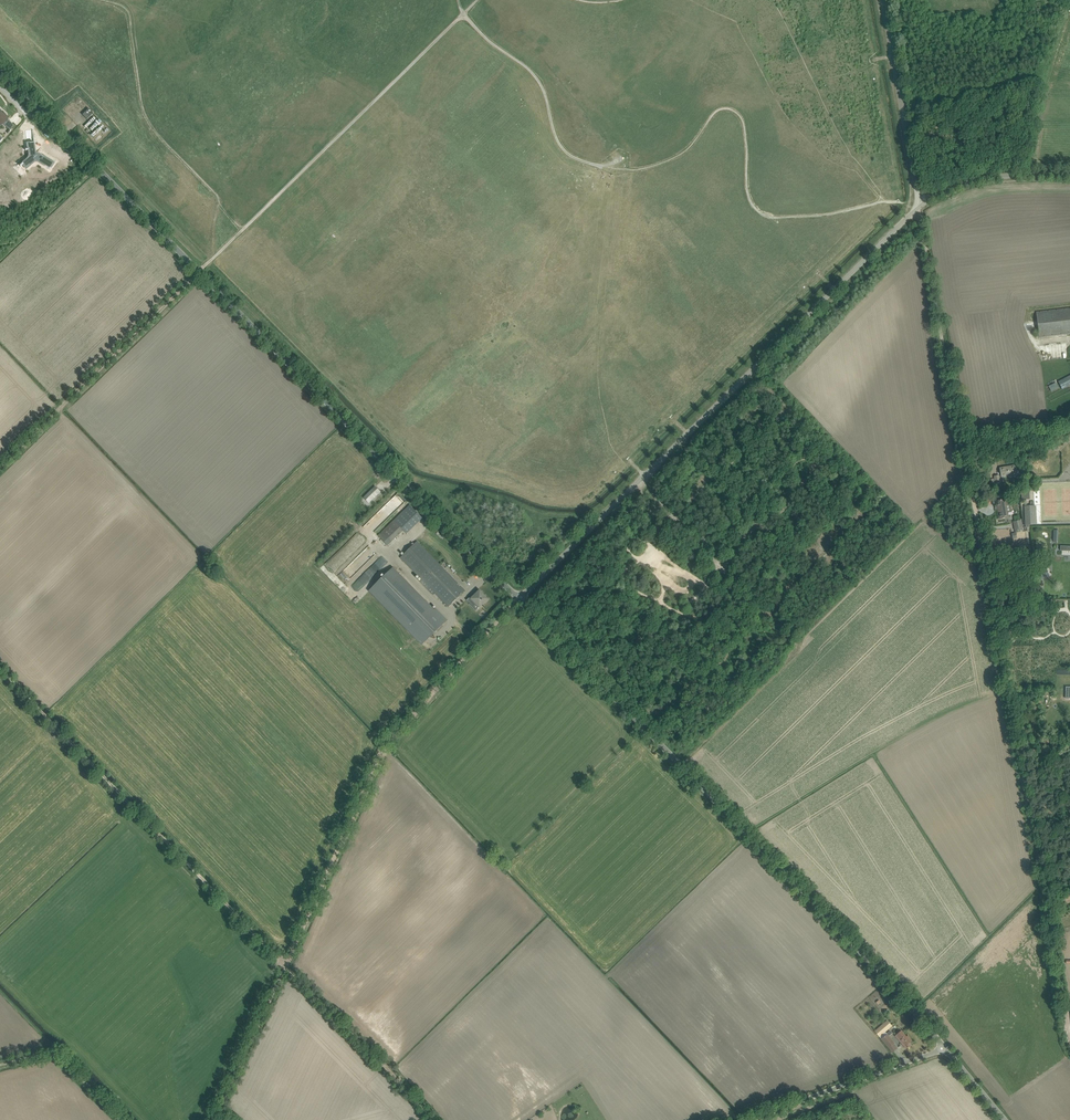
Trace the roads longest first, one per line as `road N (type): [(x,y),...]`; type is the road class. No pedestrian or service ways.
road 1 (track): [(1069,1038),(920,204)]
road 2 (unclassified): [(519,598),(360,447),(4,73)]
road 3 (unclassified): [(945,1048),(519,598)]
road 4 (unclassified): [(519,598),(920,204)]
road 5 (track): [(519,598),(383,749),(286,965)]
road 6 (track): [(286,965),(0,669)]
road 7 (track): [(200,273),(0,468)]
road 8 (track): [(286,965),(432,1119)]
road 9 (unclassified): [(748,1119),(945,1048)]
road 10 (unclassified): [(920,204),(883,0)]
road 11 (track): [(286,965),(213,1119)]
road 12 (unclassified): [(920,204),(984,179),(1069,175)]
road 13 (track): [(0,1065),(51,1052),(122,1119)]

